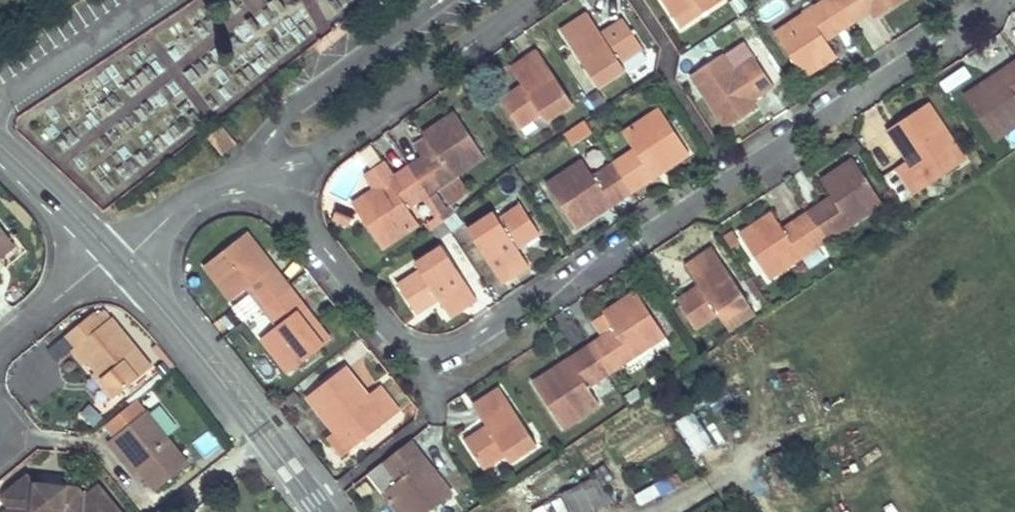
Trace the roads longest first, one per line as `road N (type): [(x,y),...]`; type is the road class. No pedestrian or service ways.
road 1 (residential): [(253,182),(287,198),(400,342),(427,351),(454,348),(639,243),(1009,0)]
road 2 (residential): [(535,0),(323,156),(289,167),(265,153),(253,182)]
road 3 (secondary): [(118,258),(323,511)]
road 4 (secondary): [(0,146),(118,258)]
road 5 (residential): [(253,182),(195,198),(134,253),(118,258)]
road 6 (residential): [(0,351),(96,265),(118,258)]

